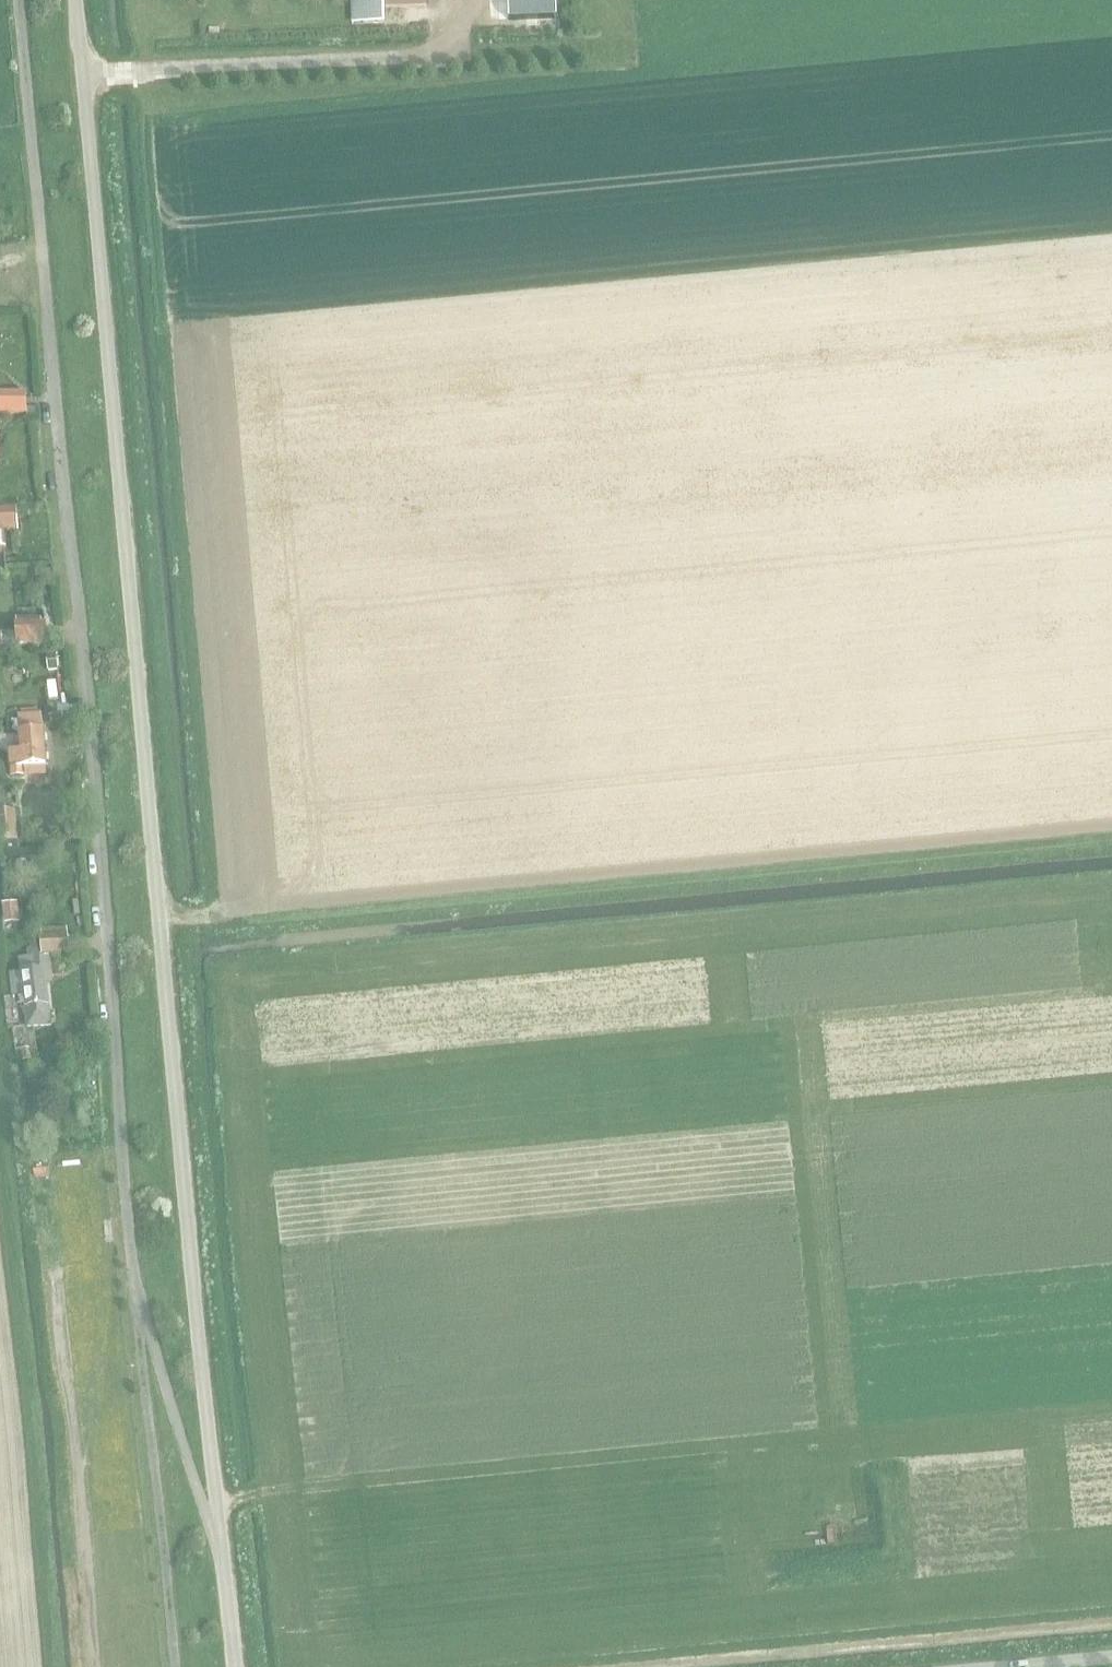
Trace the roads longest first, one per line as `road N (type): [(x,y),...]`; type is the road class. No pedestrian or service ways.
road 1 (unclassified): [(219,1546),(79,0)]
road 2 (unclassified): [(131,1274),(17,0)]
road 3 (unclassified): [(174,1666),(131,1274)]
road 4 (unclassified): [(219,1546),(131,1274)]
road 5 (unclassified): [(235,1666),(219,1546)]

